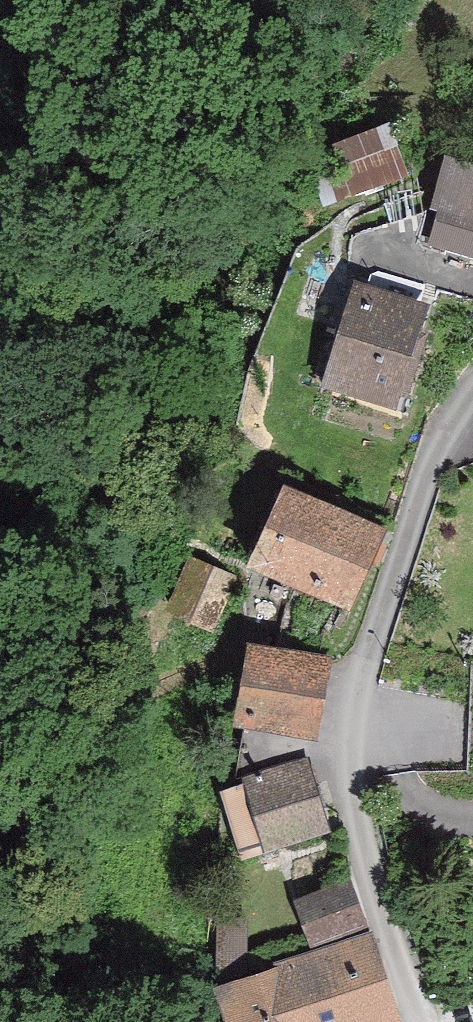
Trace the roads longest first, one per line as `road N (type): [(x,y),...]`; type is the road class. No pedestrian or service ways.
road 1 (unclassified): [(472,420),(440,476),(365,762),(433,1021)]

